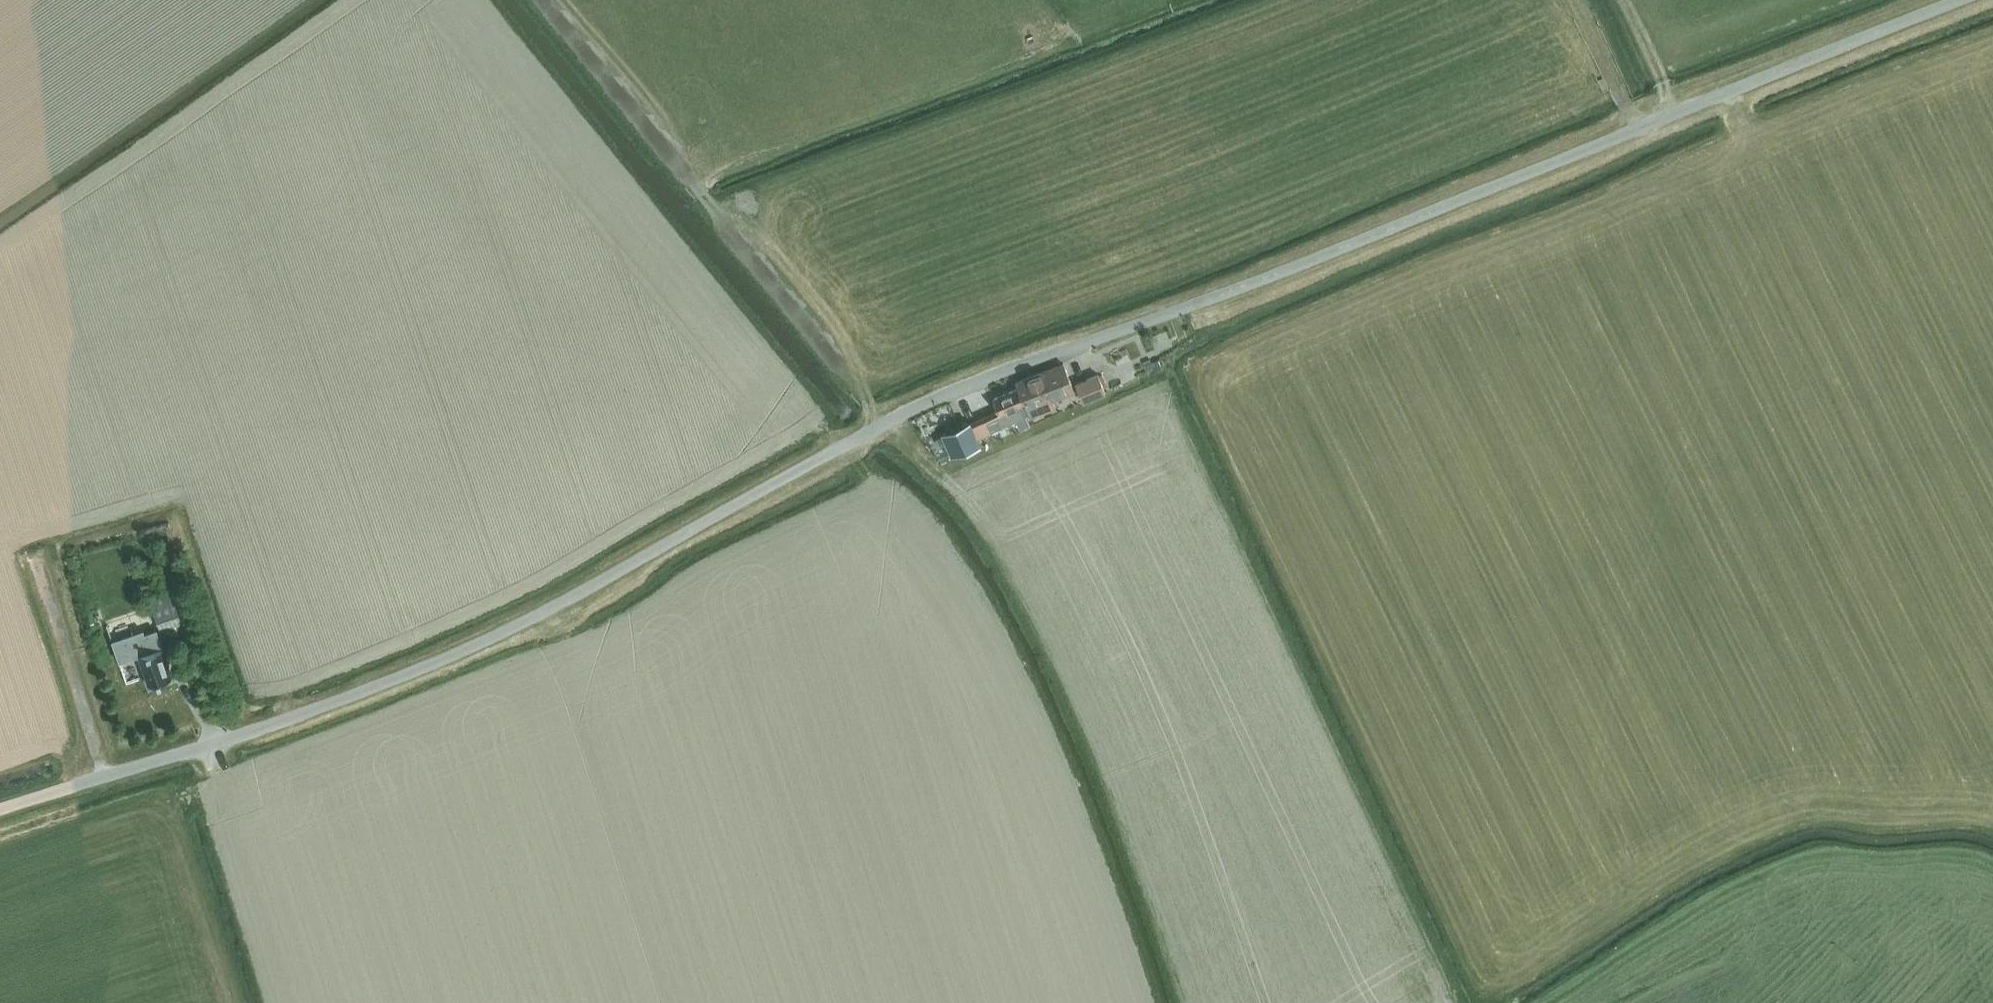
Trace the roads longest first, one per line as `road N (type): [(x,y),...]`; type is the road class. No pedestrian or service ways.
road 1 (unclassified): [(0,811),(294,711),(524,619),(861,434),(989,373),(1608,123),(1938,0)]

